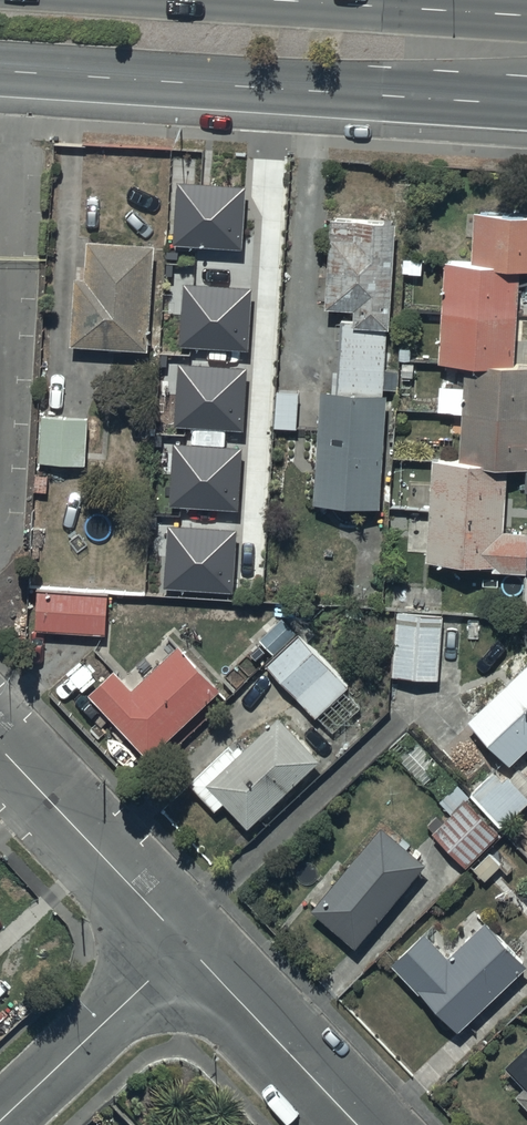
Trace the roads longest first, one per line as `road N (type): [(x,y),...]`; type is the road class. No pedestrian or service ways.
road 1 (primary): [(526,104),(0,71)]
road 2 (residential): [(190,948),(0,743)]
road 3 (residential): [(190,948),(0,1118)]
road 4 (residential): [(358,1124),(190,948)]
road 5 (primary): [(293,0),(526,15)]

